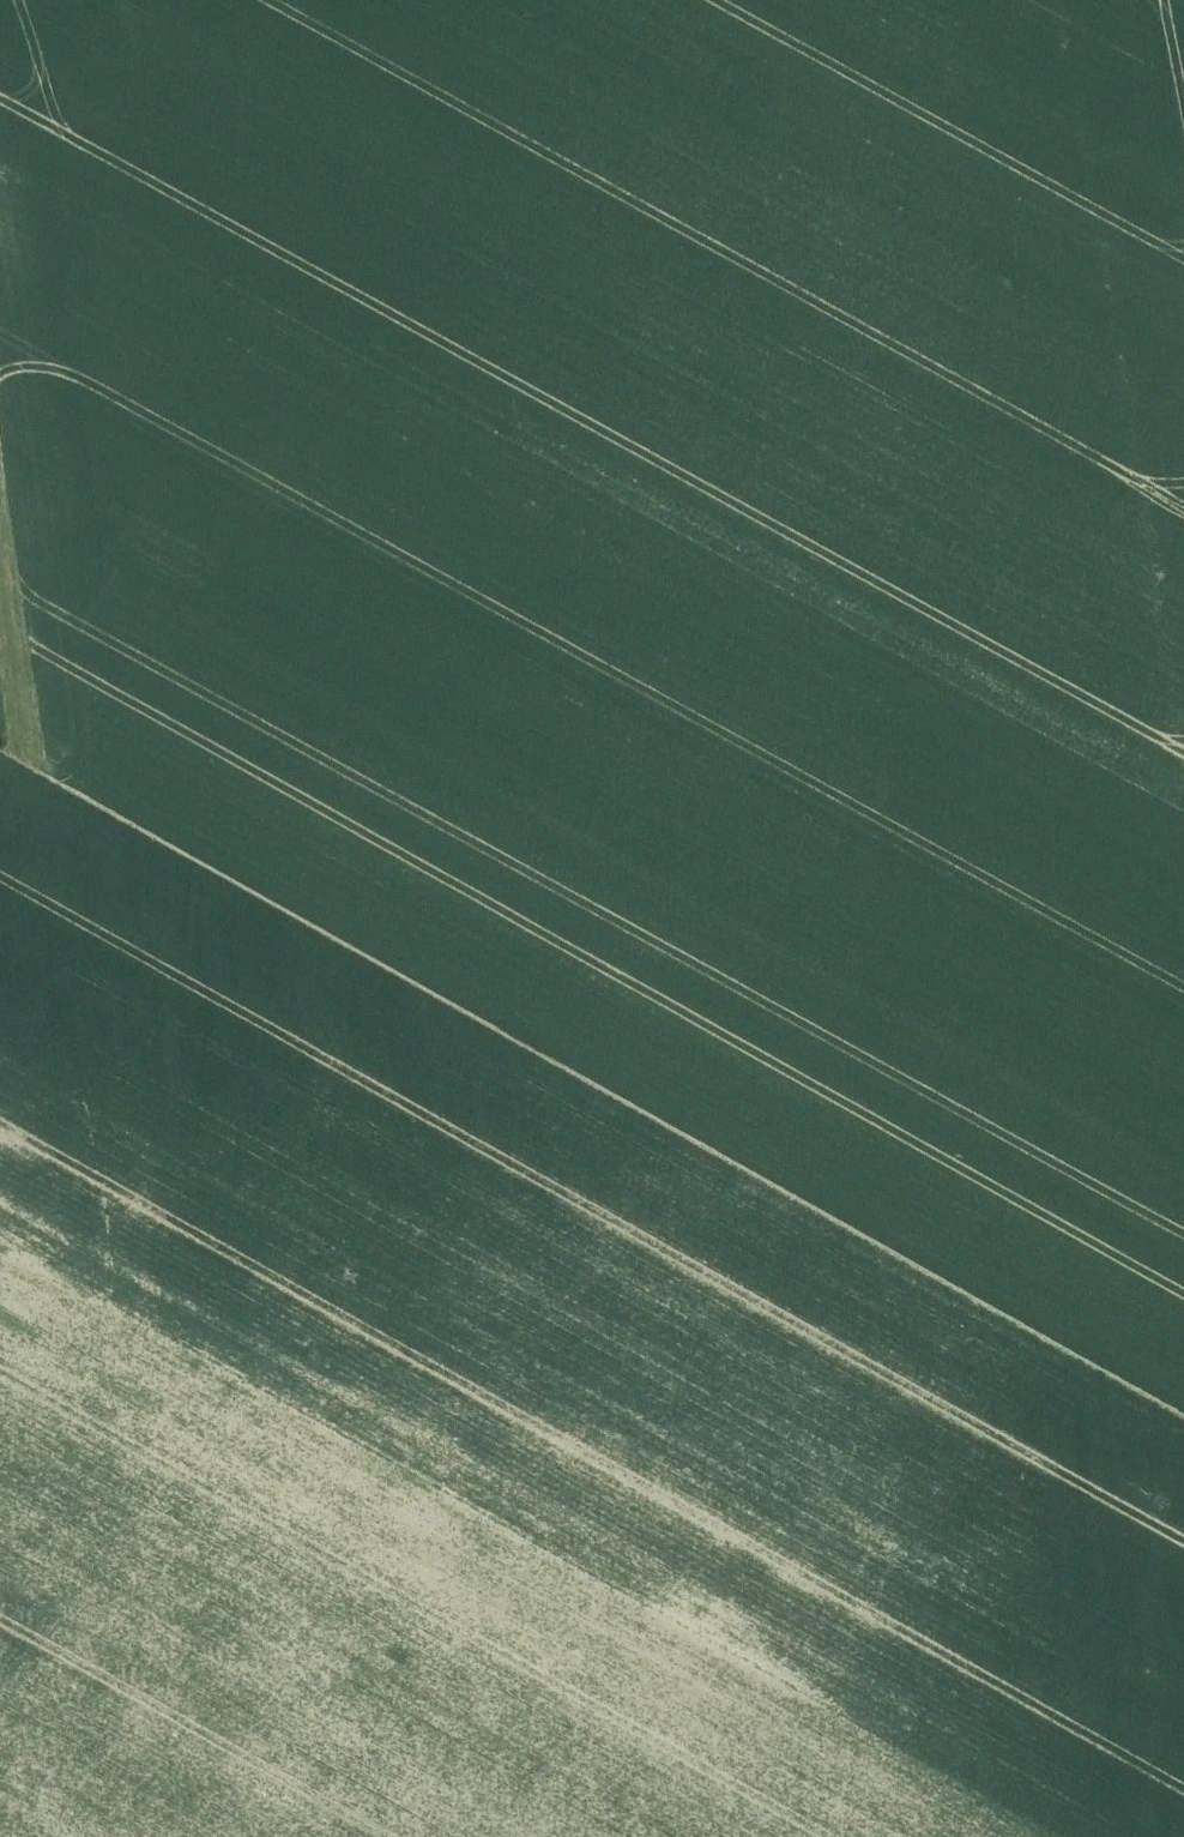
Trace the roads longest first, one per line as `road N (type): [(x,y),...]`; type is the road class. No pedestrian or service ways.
road 1 (track): [(26,722),(0,515)]

